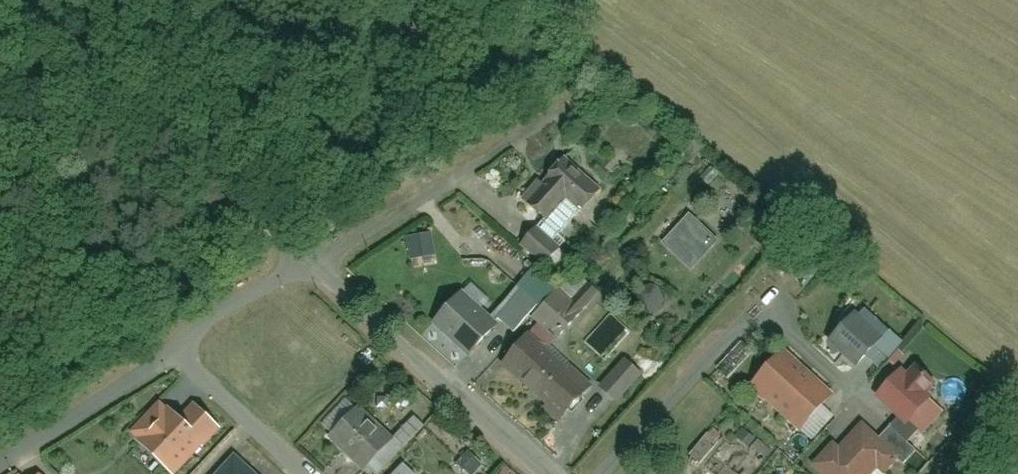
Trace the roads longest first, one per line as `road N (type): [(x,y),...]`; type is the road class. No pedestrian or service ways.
road 1 (residential): [(302,253),(25,0)]
road 2 (residential): [(850,385),(754,306),(588,473)]
road 3 (residential): [(544,473),(302,253)]
road 4 (residential): [(302,253),(530,125)]
road 5 (residential): [(0,467),(97,407),(182,330)]
road 6 (residential): [(304,473),(188,365),(182,330)]
road 7 (residential): [(182,330),(203,308),(302,253)]

